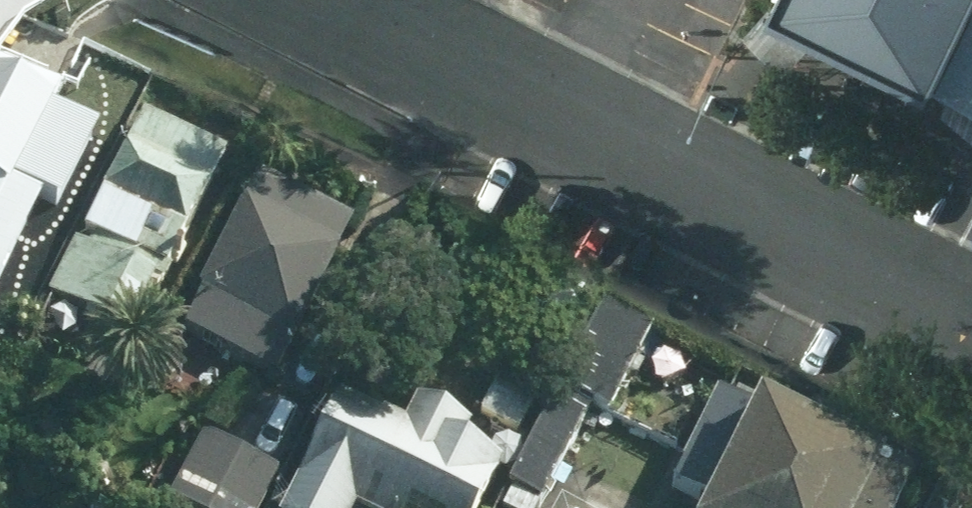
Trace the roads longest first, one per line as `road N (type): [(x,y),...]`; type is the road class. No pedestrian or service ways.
road 1 (residential): [(971,332),(319,0)]

